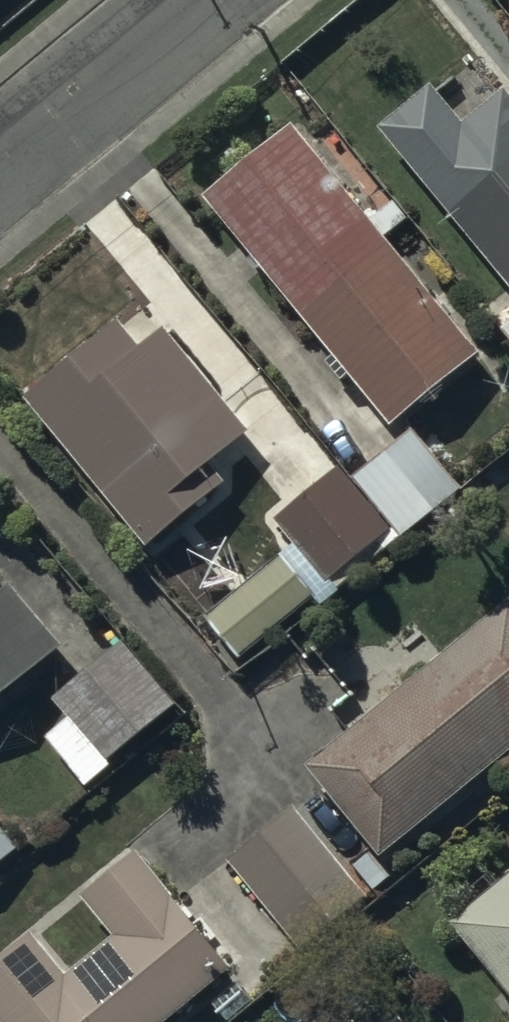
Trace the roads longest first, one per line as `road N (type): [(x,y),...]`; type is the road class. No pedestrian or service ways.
road 1 (residential): [(224,0),(0,183)]

